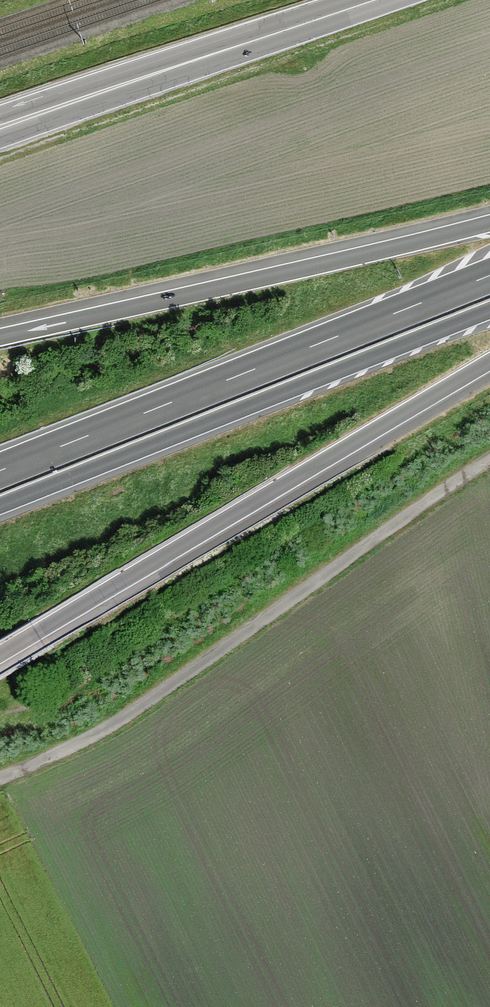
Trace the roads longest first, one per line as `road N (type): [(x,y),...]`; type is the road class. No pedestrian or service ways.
road 1 (track): [(489,463),(101,732),(0,776)]
road 2 (motorway): [(0,655),(489,363)]
road 3 (motorway): [(0,505),(489,310)]
road 4 (motorway): [(489,275),(0,470)]
road 5 (motorway): [(489,222),(0,336)]
road 6 (primary): [(0,126),(369,0)]

